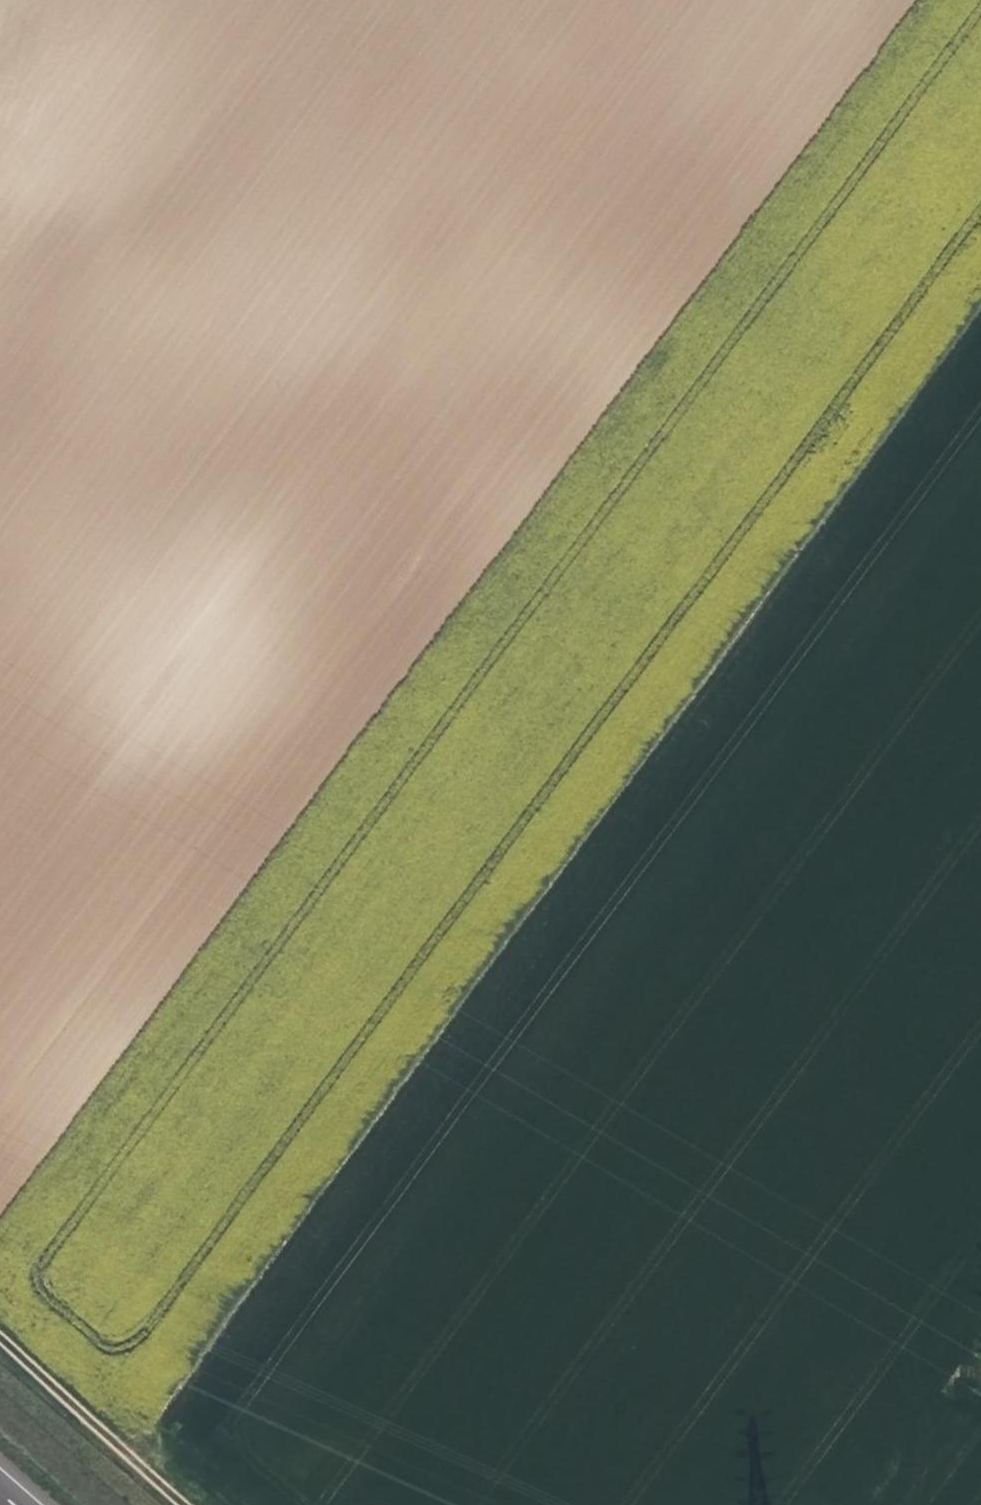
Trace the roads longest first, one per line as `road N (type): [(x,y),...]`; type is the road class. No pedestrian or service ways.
road 1 (track): [(0,1338),(190,1504)]

